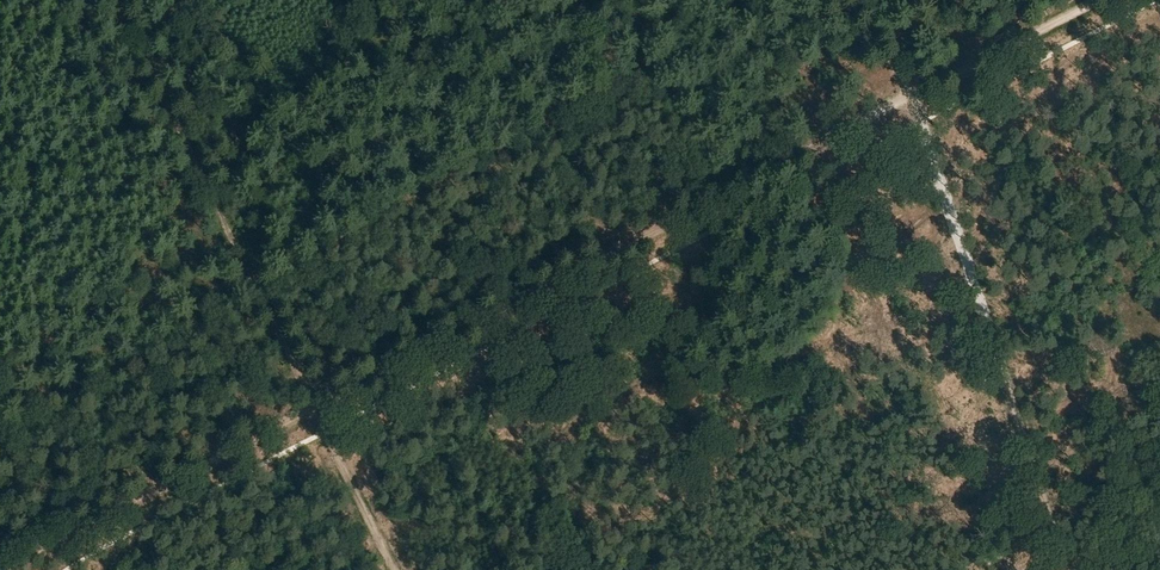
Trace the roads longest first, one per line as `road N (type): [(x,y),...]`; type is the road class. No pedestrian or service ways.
road 1 (track): [(904,100),(3,569)]
road 2 (track): [(400,569),(118,0)]
road 3 (track): [(1063,569),(904,100)]
road 4 (track): [(1095,0),(904,100)]
road 5 (track): [(904,100),(825,0)]

